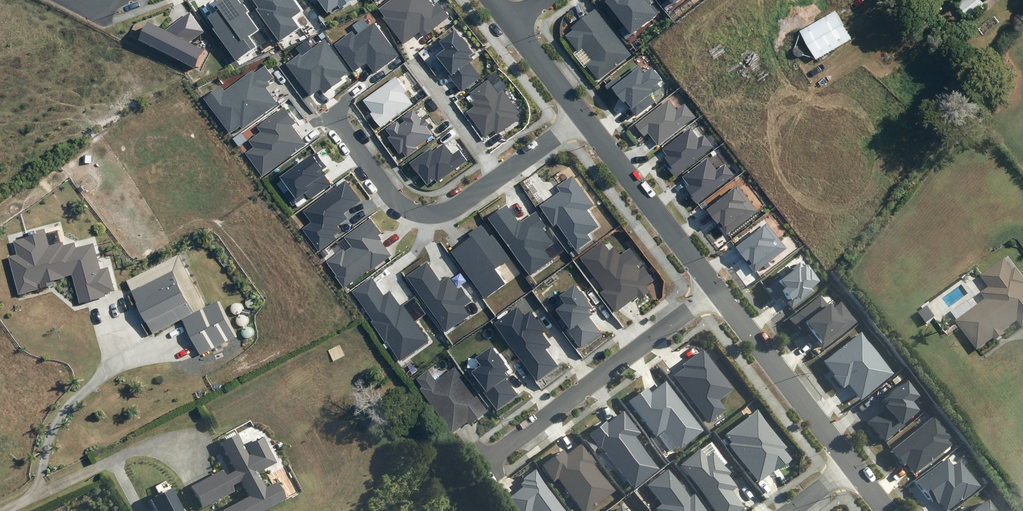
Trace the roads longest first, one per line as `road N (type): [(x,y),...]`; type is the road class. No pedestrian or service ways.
road 1 (residential): [(488,456),(715,289)]
road 2 (residential): [(327,111),(396,201),(422,214),(452,211),(502,177)]
road 3 (residential): [(848,465),(715,289)]
road 4 (residential): [(715,289),(582,114)]
road 5 (residential): [(502,177),(417,64)]

